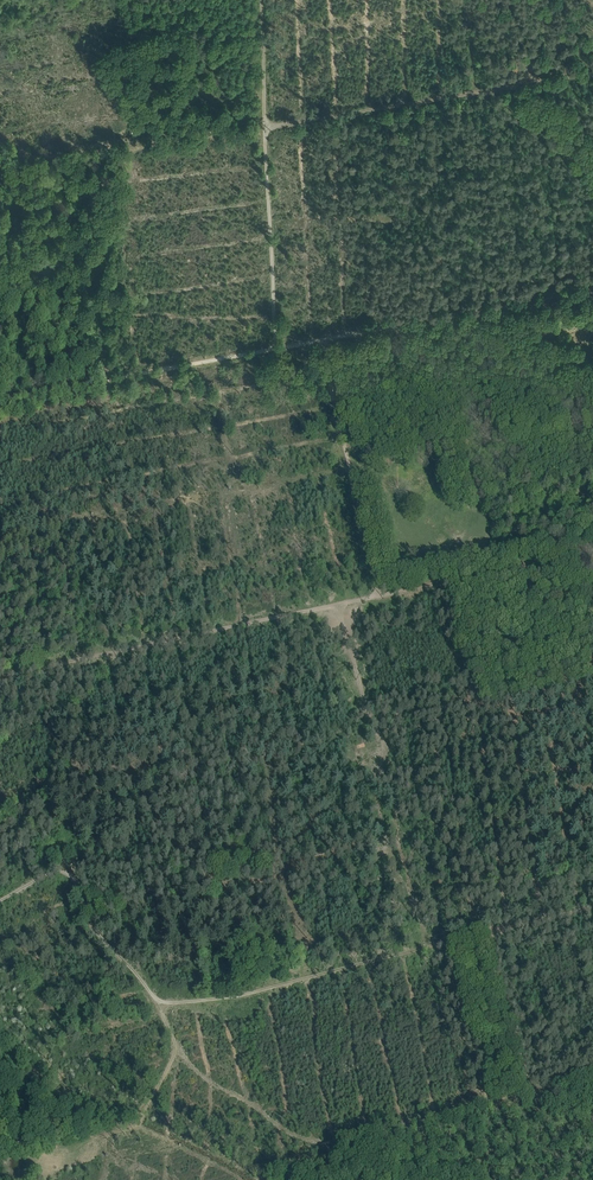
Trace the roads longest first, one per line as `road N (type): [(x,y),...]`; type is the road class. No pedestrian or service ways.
road 1 (track): [(0,901),(67,866),(148,981),(180,987),(252,981),(592,895)]
road 2 (track): [(592,551),(0,680)]
road 3 (track): [(592,290),(0,398)]
road 4 (track): [(260,0),(278,347)]
road 5 (track): [(313,341),(380,596)]

